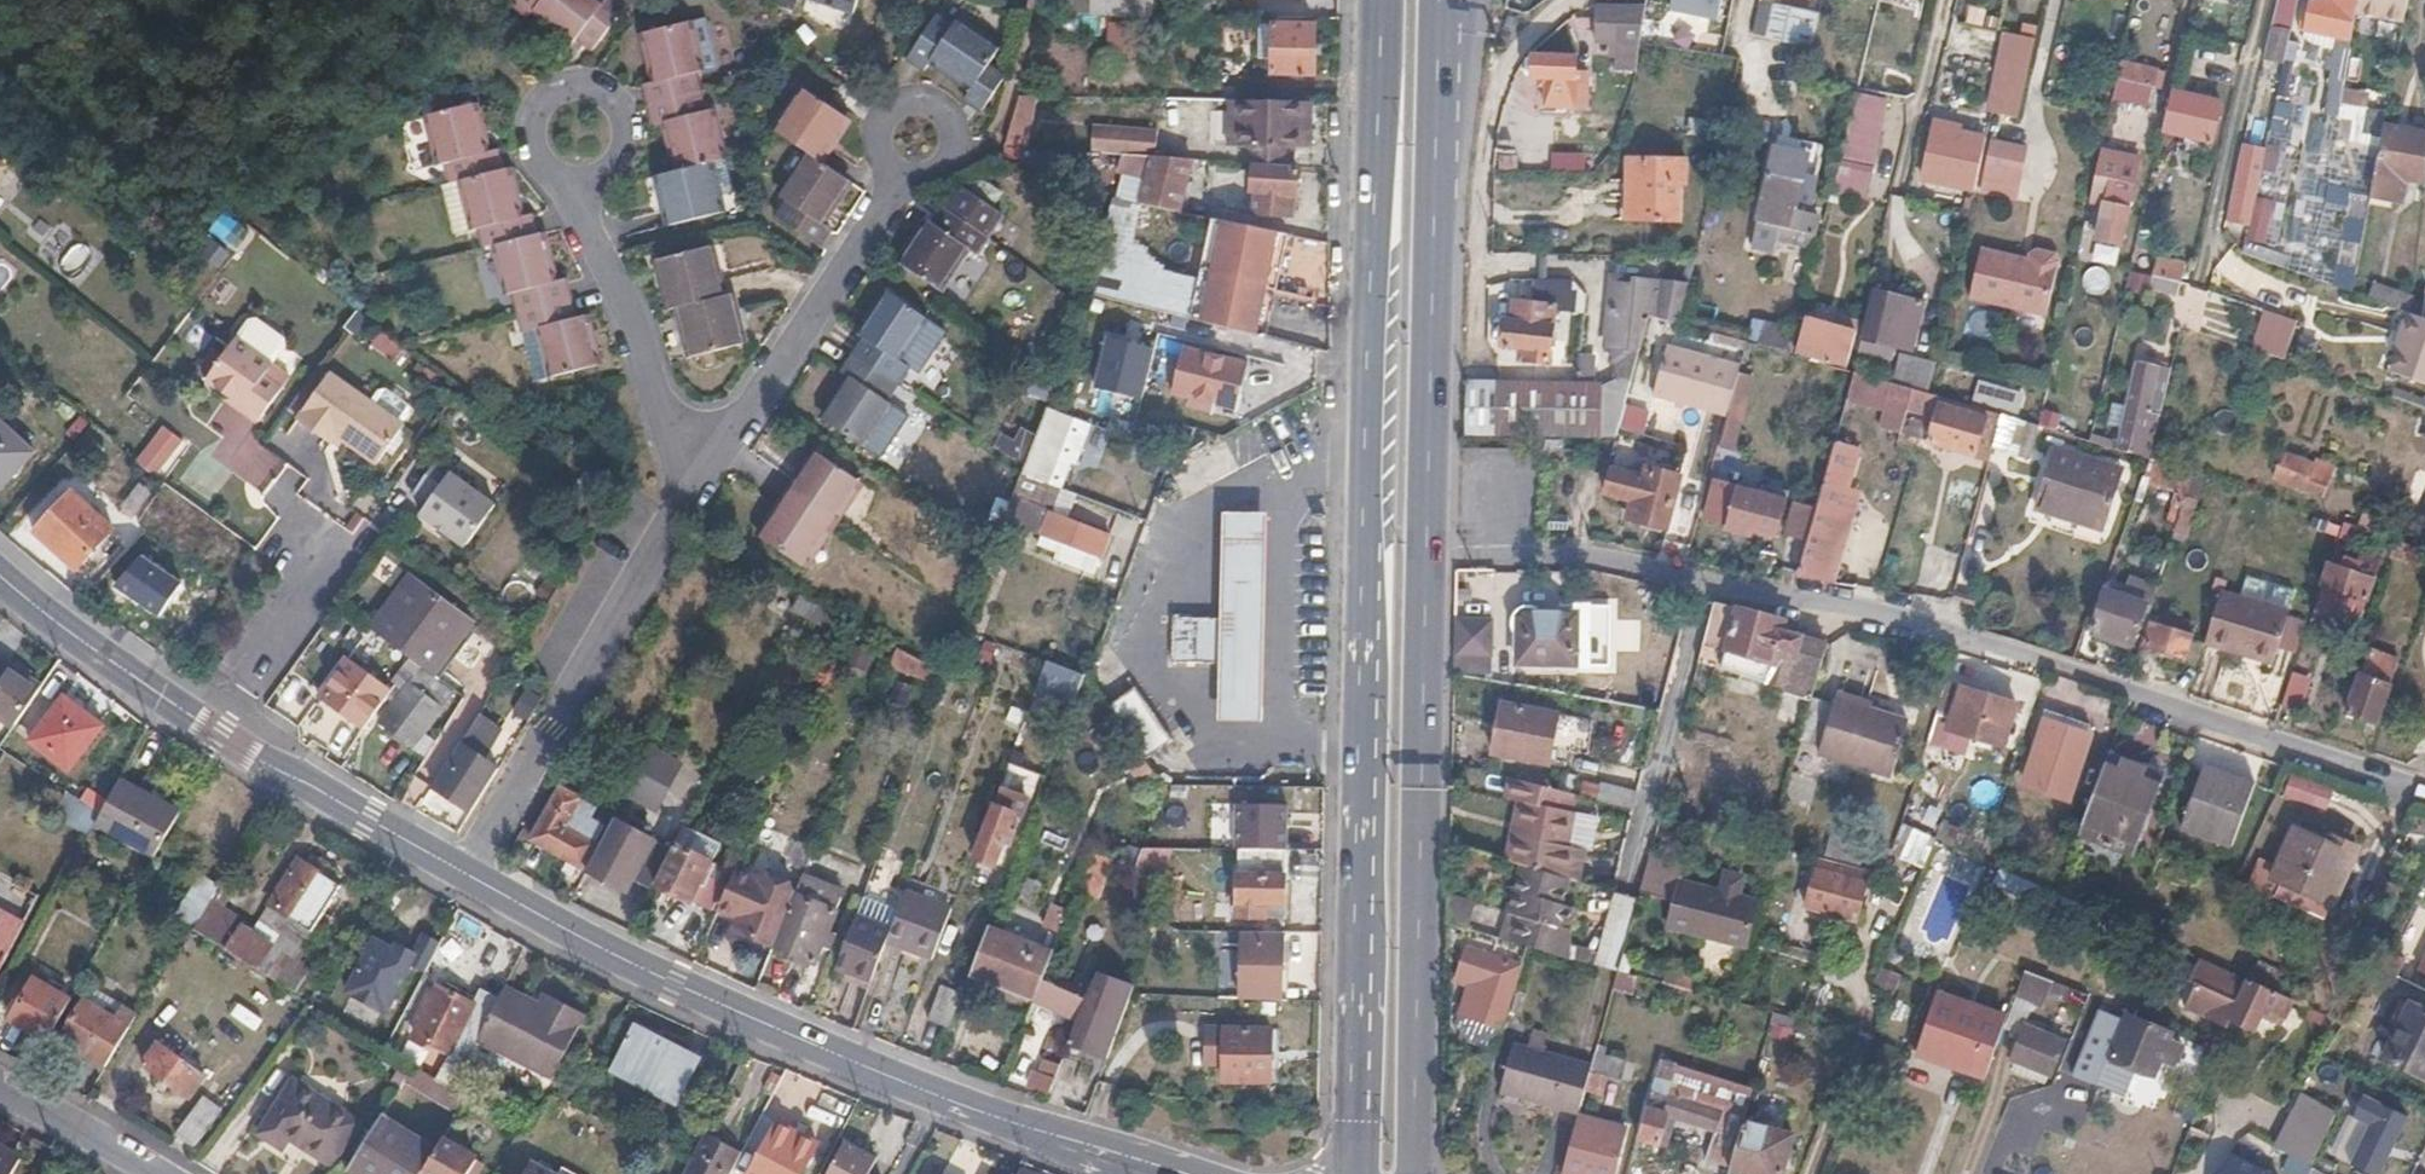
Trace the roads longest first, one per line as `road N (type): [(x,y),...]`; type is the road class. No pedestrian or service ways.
road 1 (primary): [(1382,0),(1360,1173)]
road 2 (residential): [(2424,791),(1914,627),(1564,550),(1431,553)]
road 3 (secondary): [(470,876),(750,1018),(1164,1173)]
road 4 (primary): [(1416,1173),(1431,553)]
road 5 (secondary): [(0,574),(116,667),(470,876)]
road 6 (residential): [(470,876),(699,482)]
road 7 (primary): [(1431,553),(1436,166)]
road 8 (residential): [(699,482),(903,176)]
road 9 (residential): [(699,482),(571,185)]
road 10 (residential): [(571,185),(543,172),(528,145),(542,102),(570,89),(601,95),(626,136)]
road 11 (residential): [(147,1173),(0,1090)]
road 12 (motorway): [(1436,166),(1466,0)]
road 13 (residential): [(903,176),(940,172),(956,152),(957,126),(929,99),(890,108)]
road 14 (primary): [(1436,166),(1440,0)]

